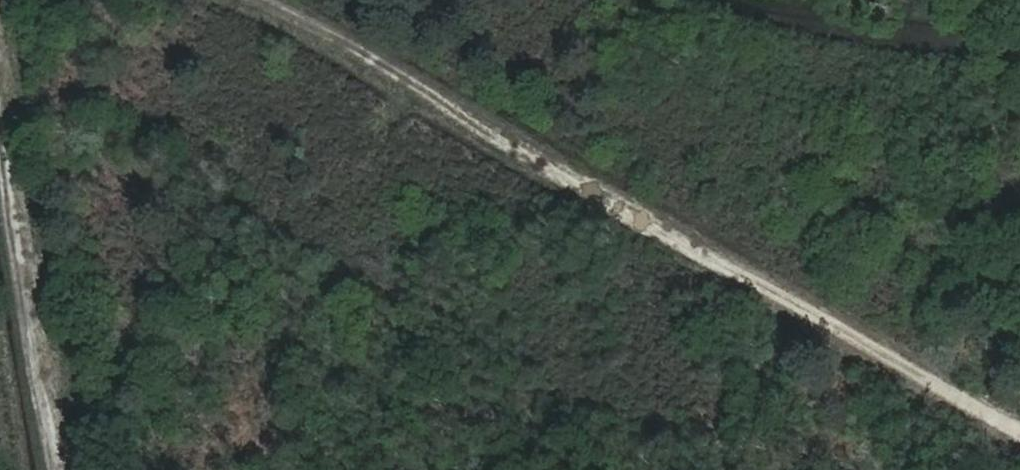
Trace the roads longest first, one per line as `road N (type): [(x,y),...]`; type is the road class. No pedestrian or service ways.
road 1 (track): [(273,0),(1019,414)]
road 2 (track): [(72,469),(1,0)]
road 3 (track): [(1019,43),(862,36),(686,0)]

